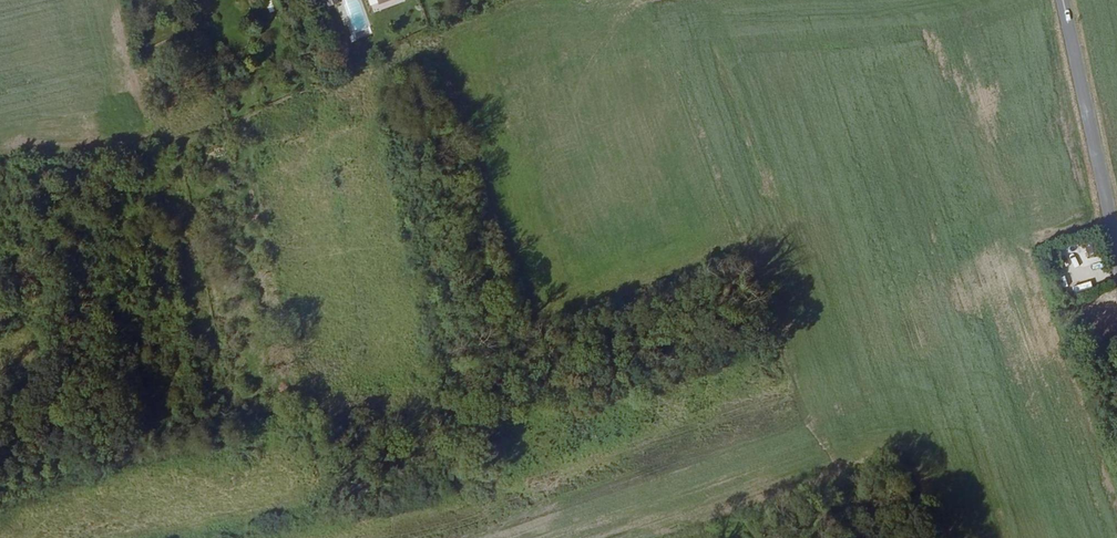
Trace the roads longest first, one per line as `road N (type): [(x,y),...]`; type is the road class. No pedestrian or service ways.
road 1 (tertiary): [(1116,270),(1058,0)]

